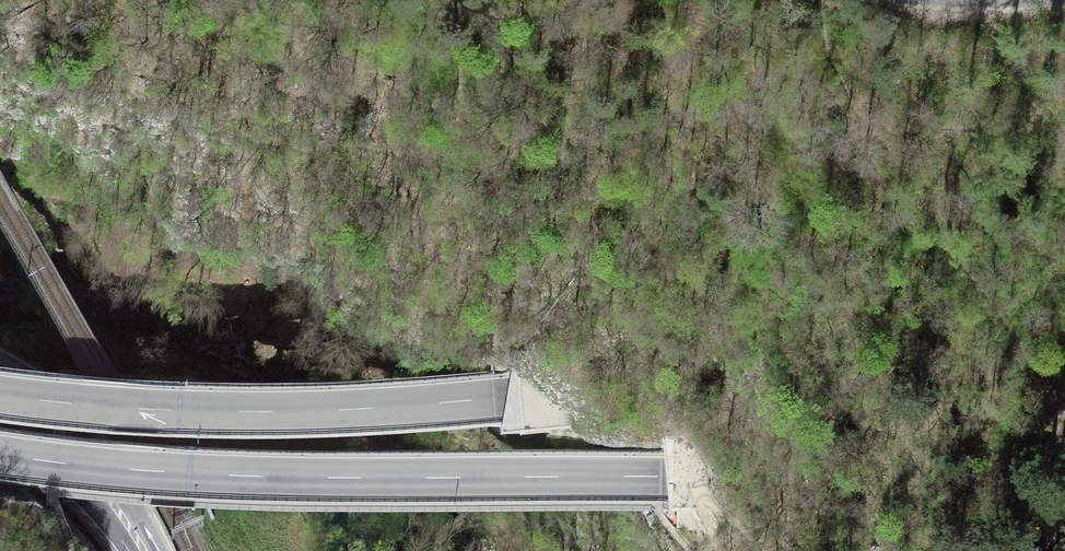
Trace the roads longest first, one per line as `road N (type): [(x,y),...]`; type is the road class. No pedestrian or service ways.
road 1 (motorway): [(0,454),(258,476),(668,477),(844,488),(1064,523)]
road 2 (motorway): [(1064,400),(877,379),(761,377),(320,411),(161,410),(0,395)]
road 3 (primary): [(157,550),(125,495),(89,457),(0,386)]
road 4 (primary): [(0,446),(85,498),(128,550)]

